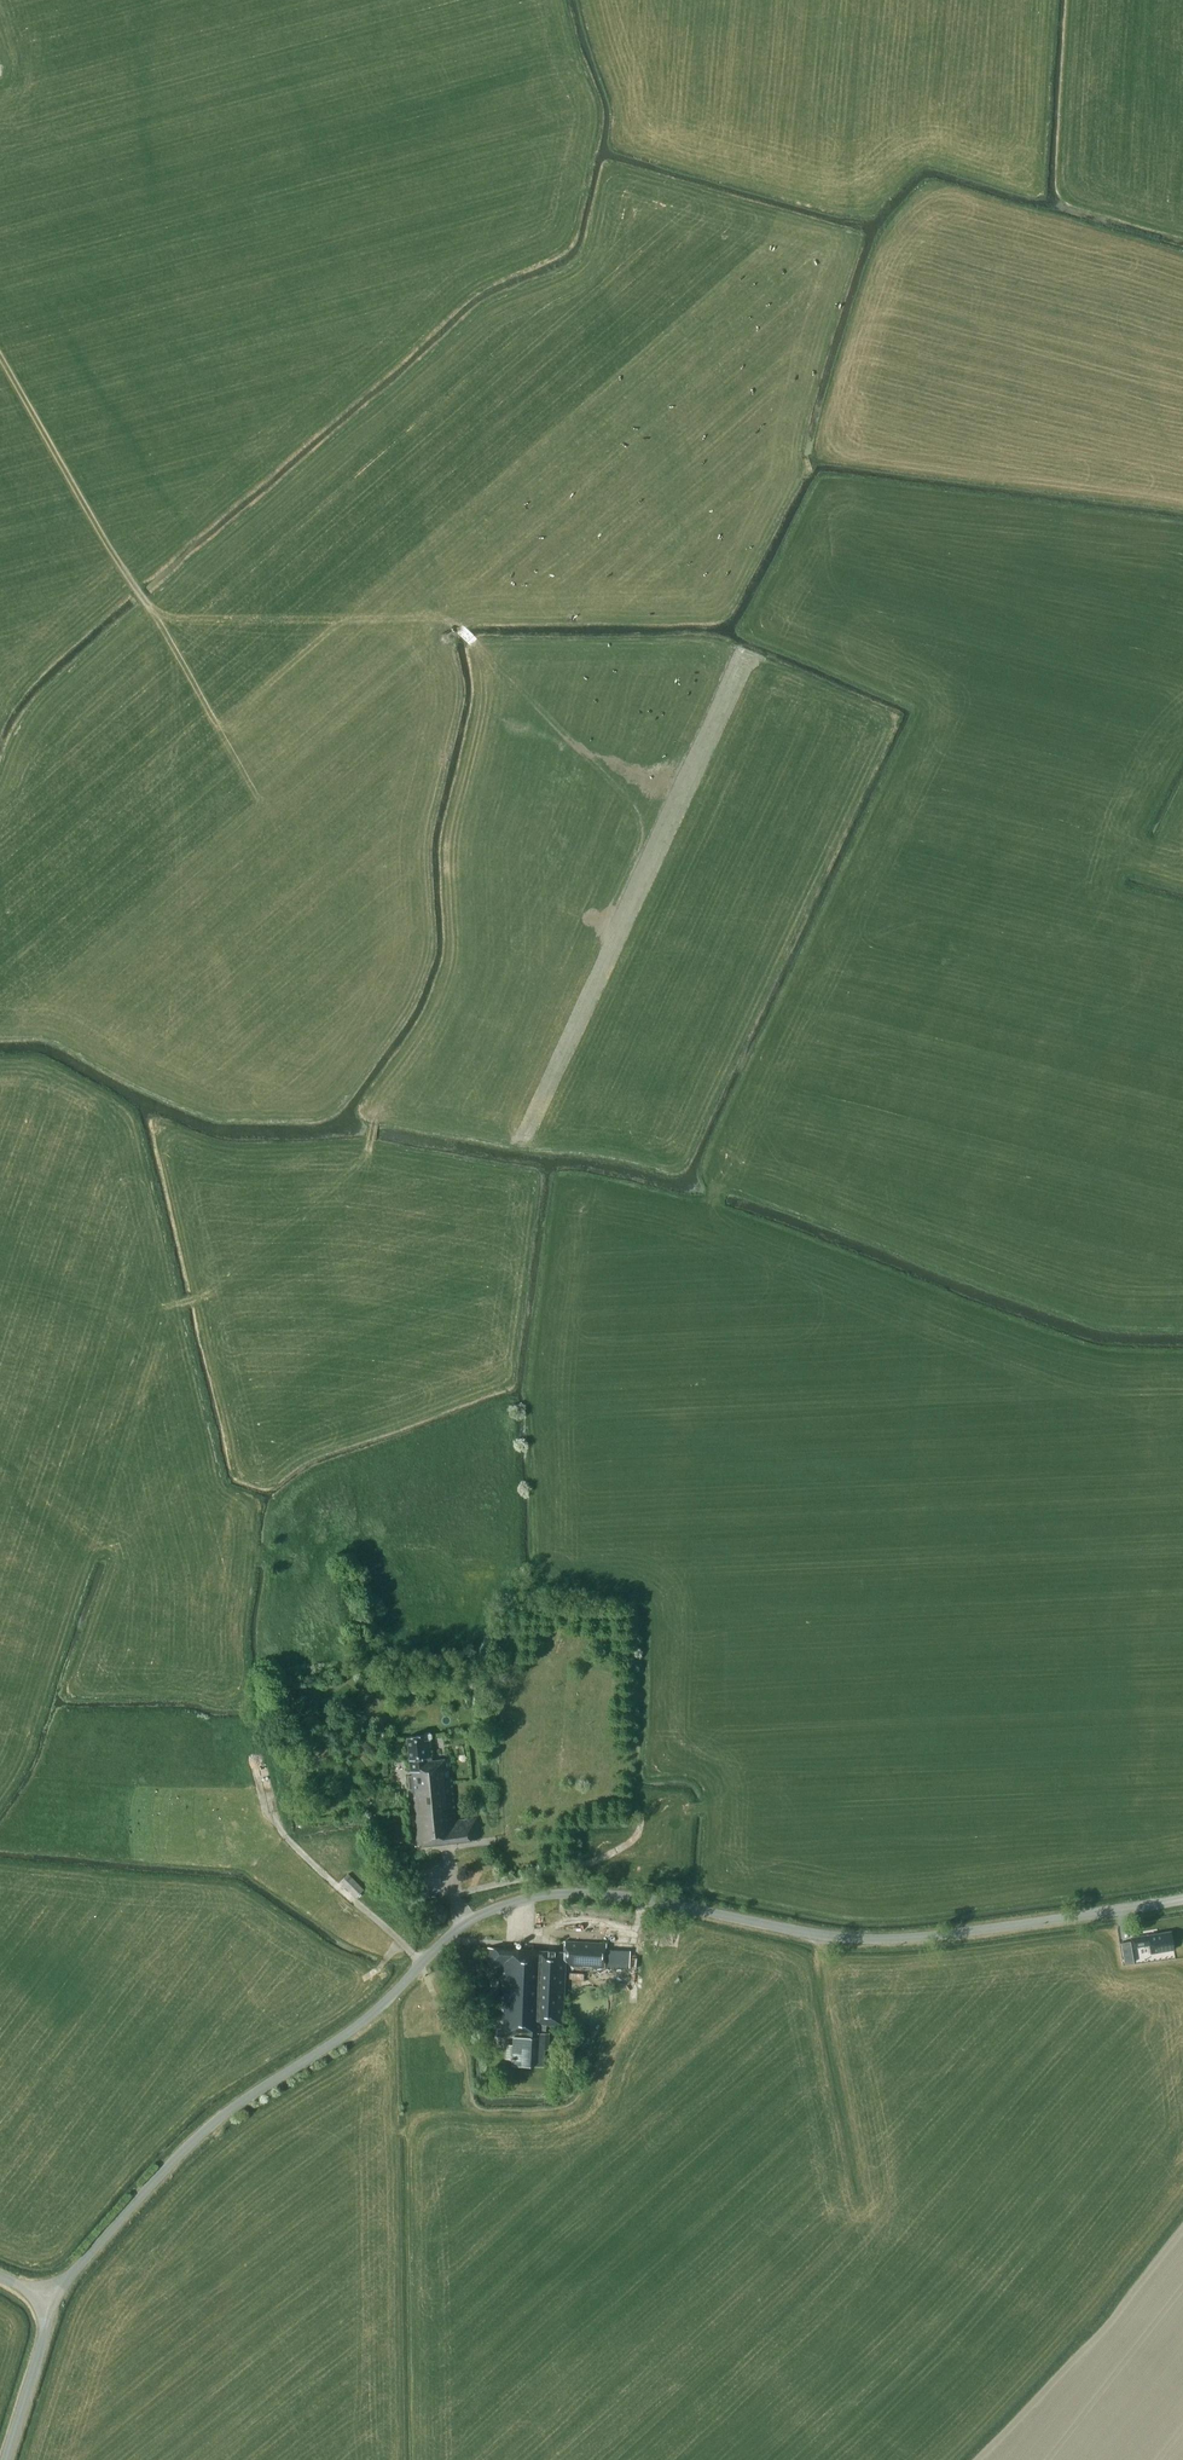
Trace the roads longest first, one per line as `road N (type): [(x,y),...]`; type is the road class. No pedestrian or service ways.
road 1 (unclassified): [(47,2300),(187,2149),(254,2093),(358,2025),(456,1932),(495,1907),(533,1896),(585,1895),(871,1945),(1182,1904)]
road 2 (unclassified): [(6,2459),(45,2337),(47,2300)]

